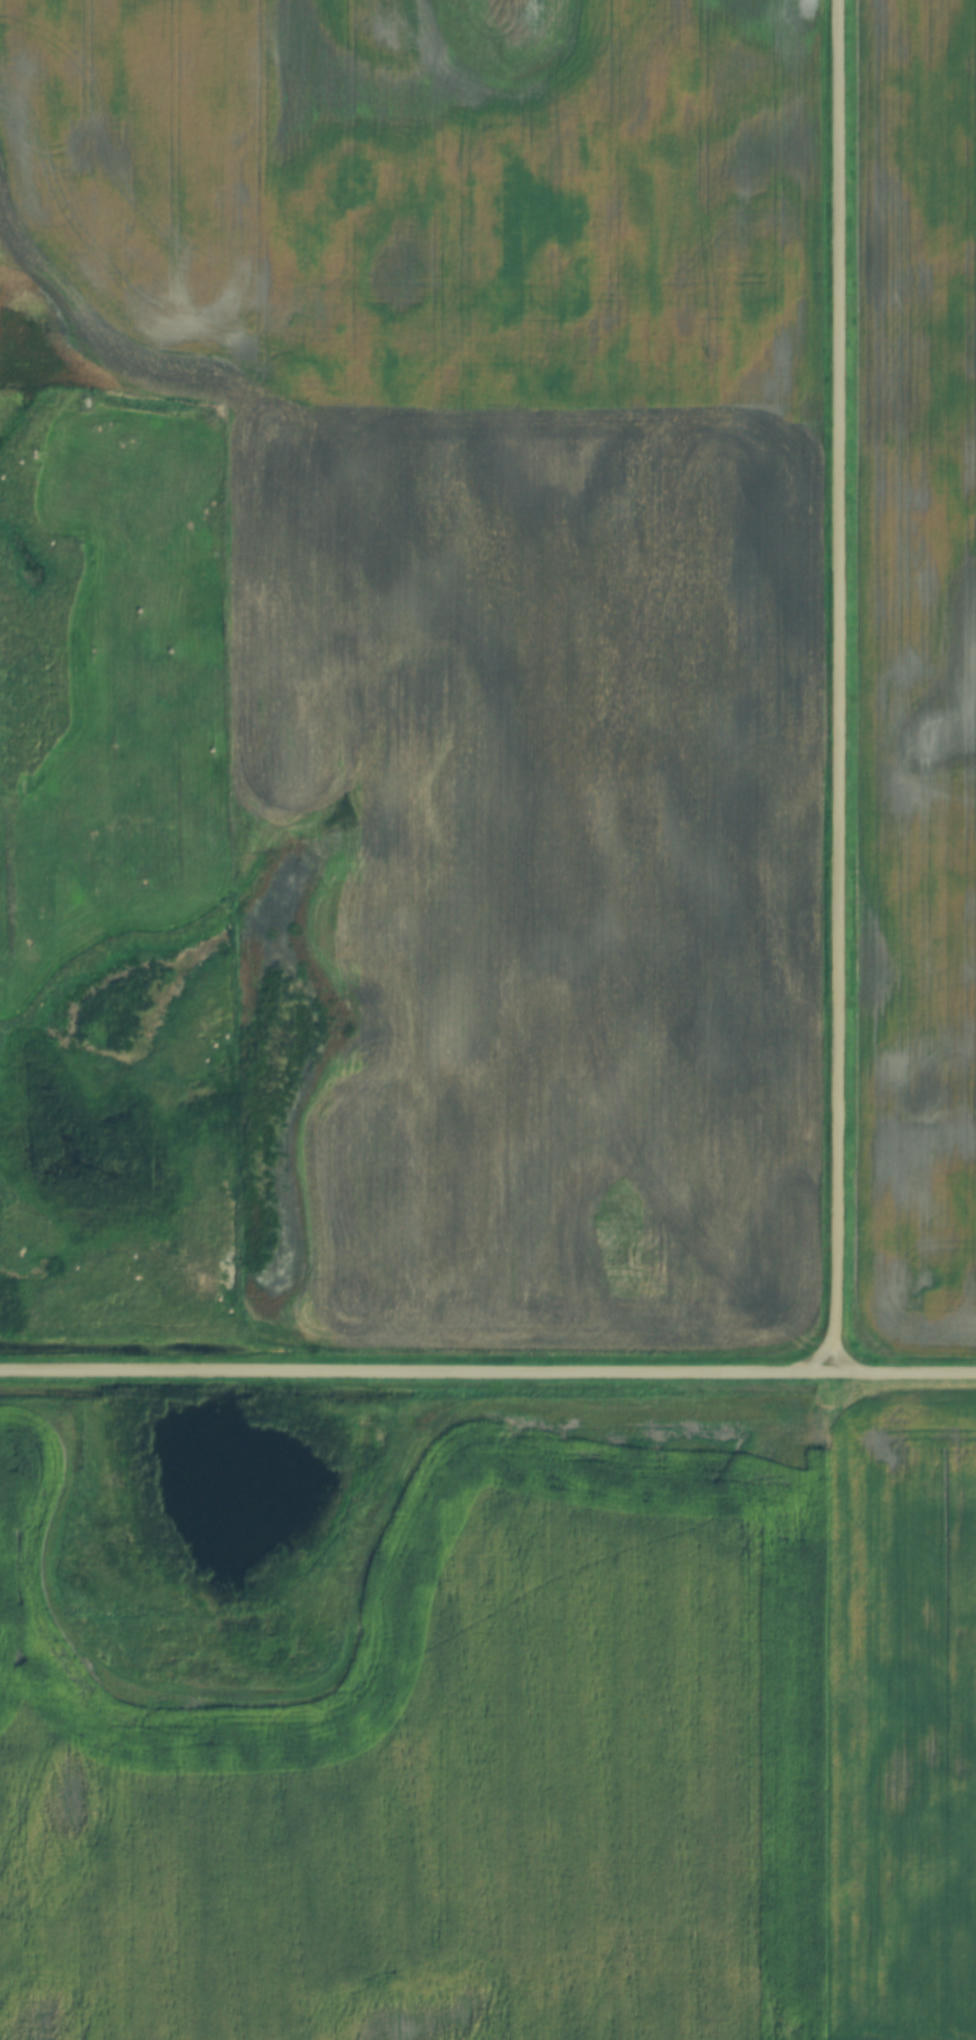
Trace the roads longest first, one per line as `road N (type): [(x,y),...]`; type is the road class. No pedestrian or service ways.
road 1 (residential): [(844,1375),(845,0)]
road 2 (residential): [(0,1374),(975,1375)]

